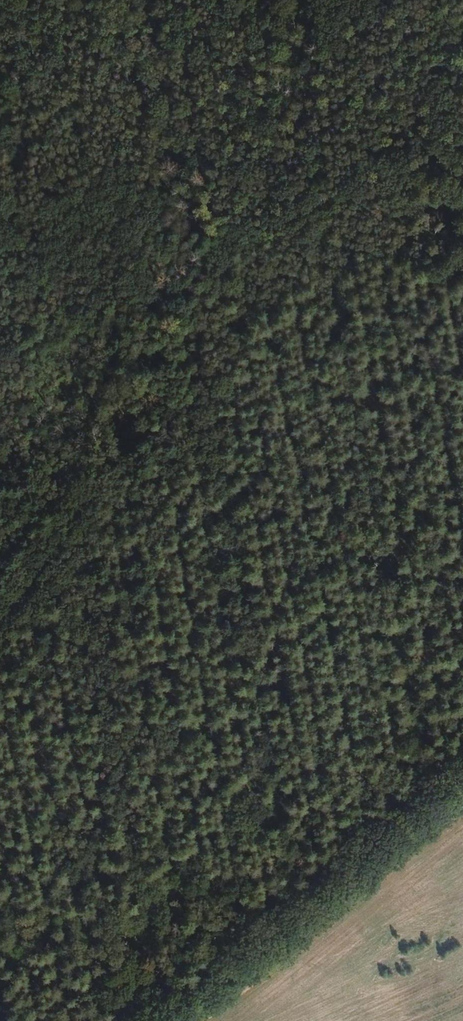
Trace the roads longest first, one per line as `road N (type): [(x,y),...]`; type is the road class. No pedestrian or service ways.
road 1 (track): [(0,625),(78,512),(212,249),(170,0)]

